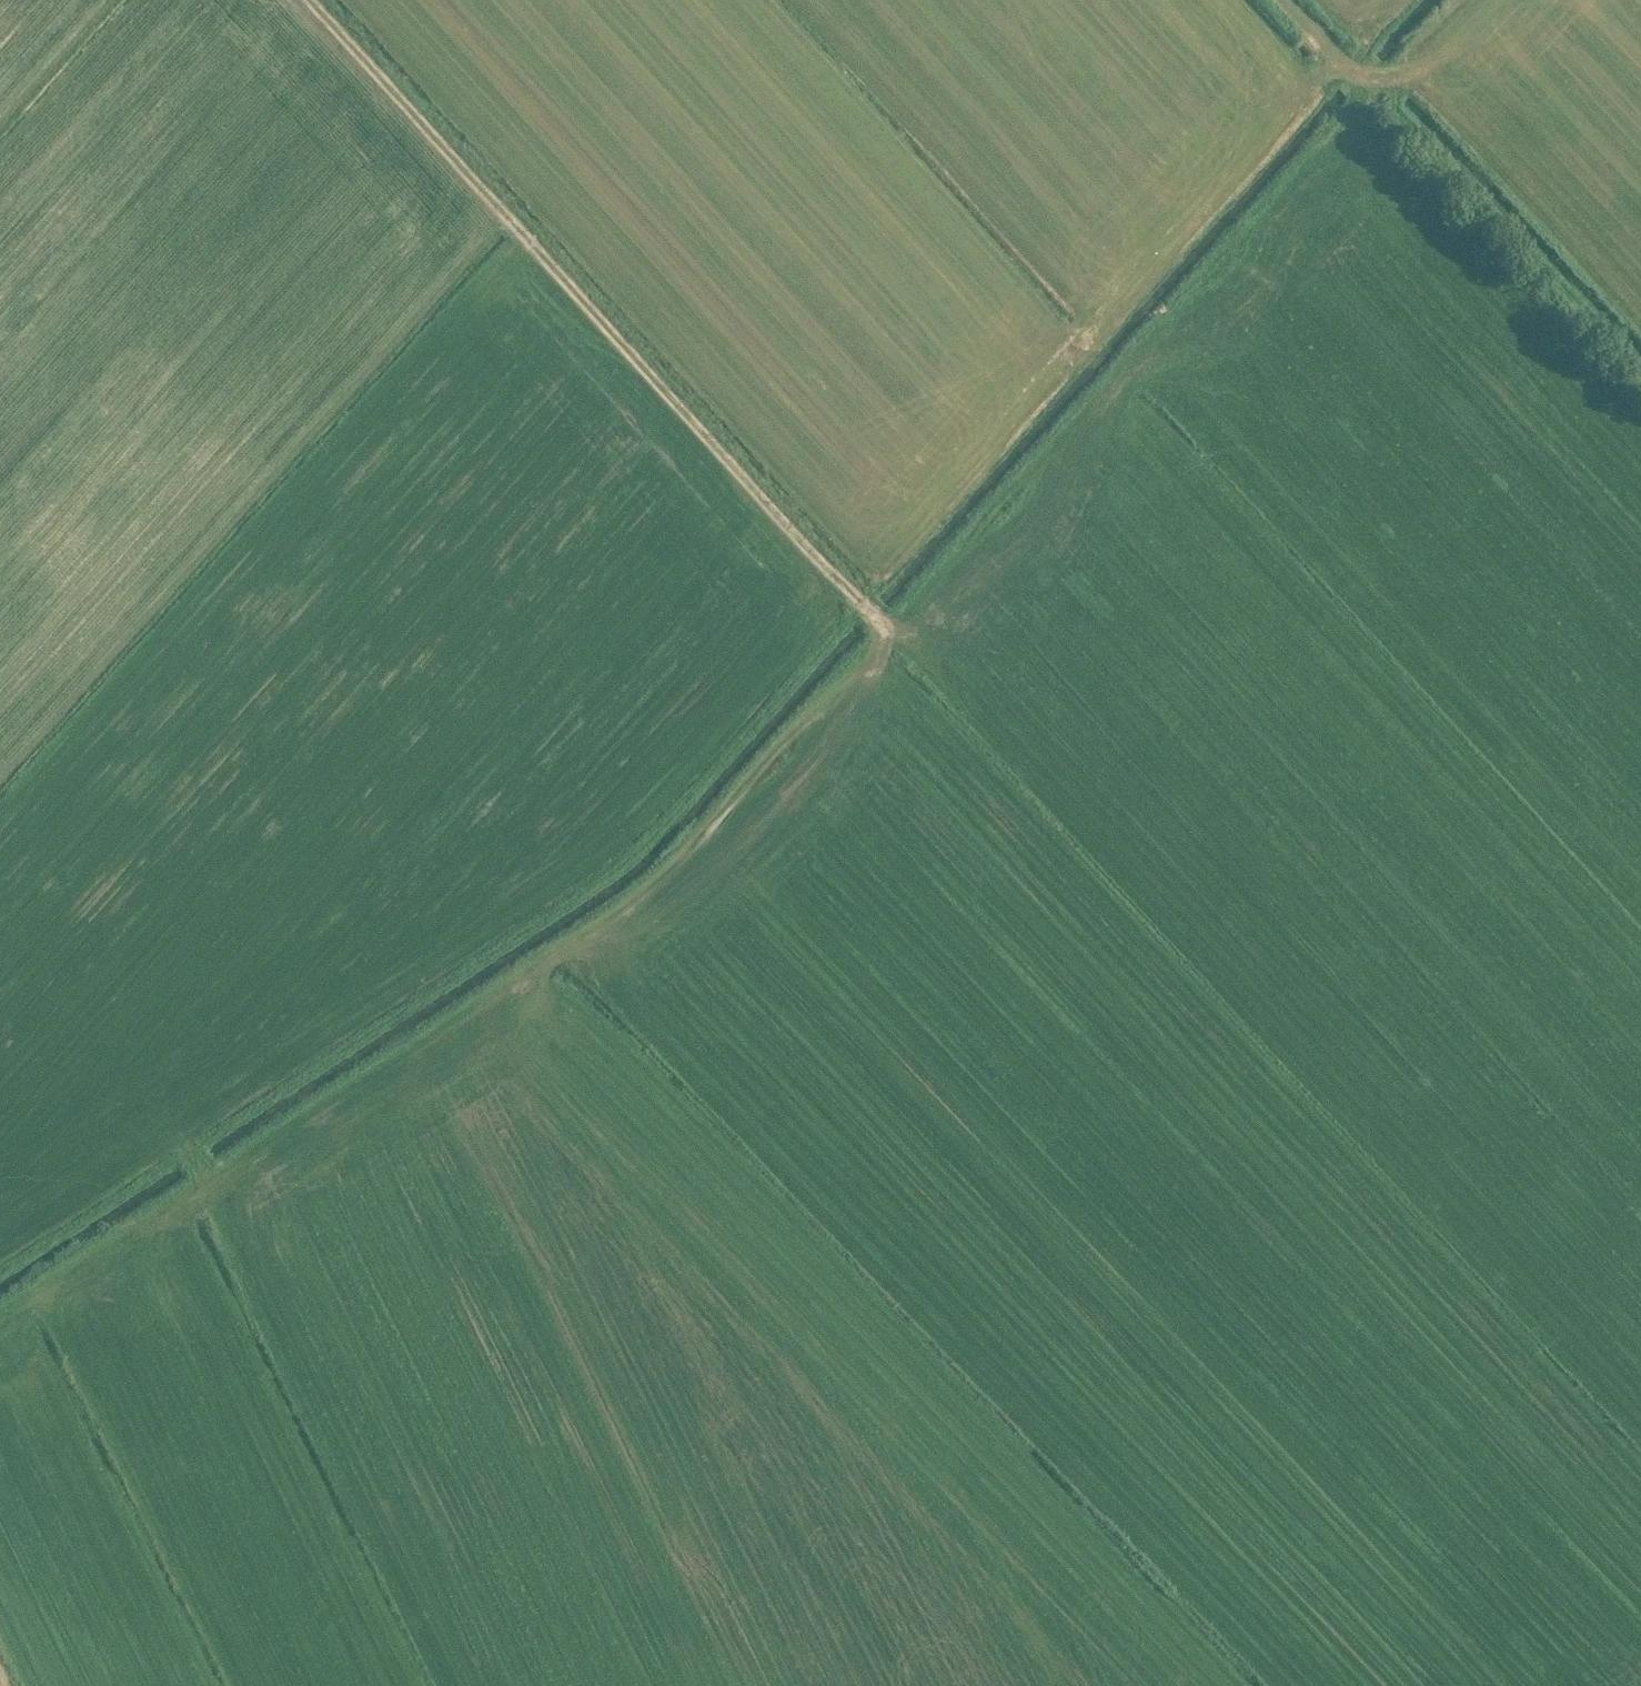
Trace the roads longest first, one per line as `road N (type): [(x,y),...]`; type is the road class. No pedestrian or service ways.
road 1 (track): [(1287,0),(1640,383)]

